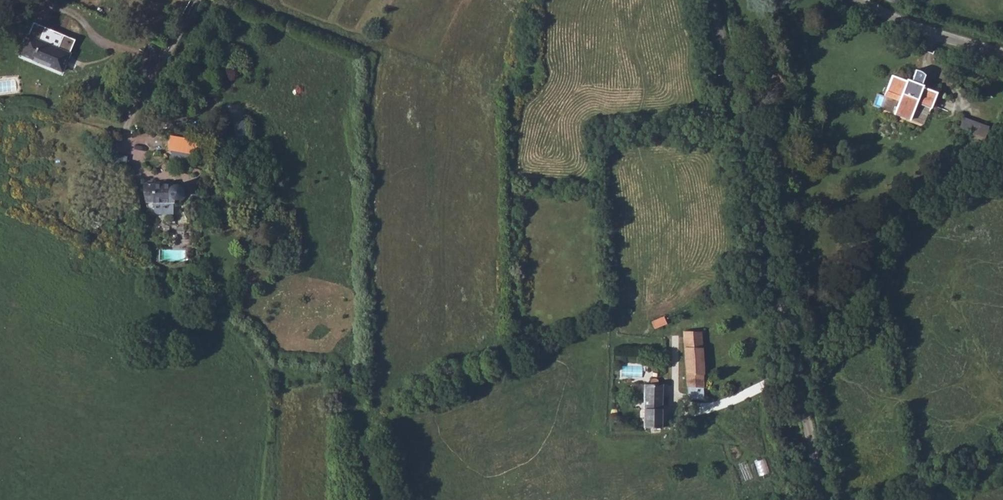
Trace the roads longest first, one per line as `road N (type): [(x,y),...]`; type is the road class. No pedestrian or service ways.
road 1 (unclassified): [(827,499),(712,0)]
road 2 (track): [(796,355),(829,350),(872,320),(895,217),(1002,155)]
road 3 (track): [(270,499),(282,377),(241,333),(164,279)]
road 4 (unclassified): [(860,0),(1002,55)]
road 5 (residential): [(125,132),(194,0)]

